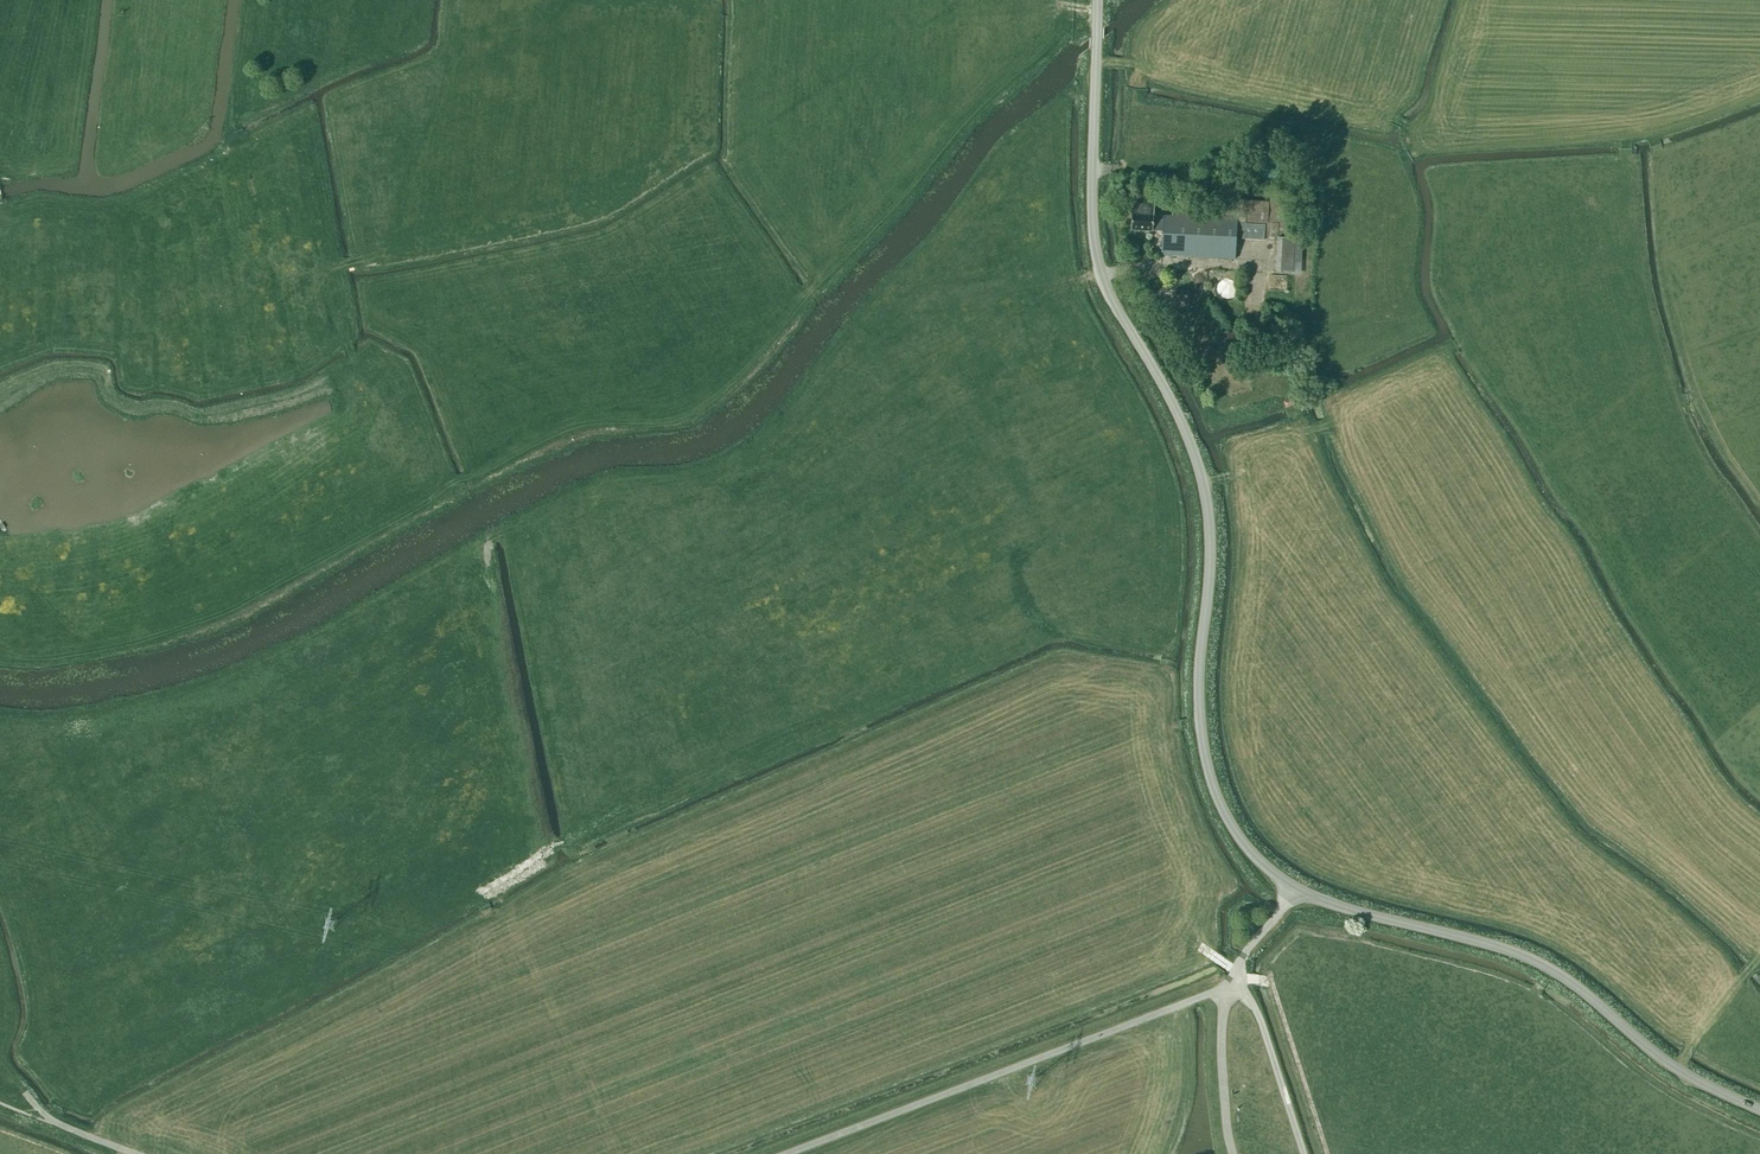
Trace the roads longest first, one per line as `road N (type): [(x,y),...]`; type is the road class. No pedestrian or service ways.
road 1 (tertiary): [(1298,891),(1238,838),(1209,775),(1199,694),(1211,549),(1201,480),(1171,402),(1105,288),(1094,243),(1096,0)]
road 2 (tertiary): [(1759,1110),(1665,1062),(1529,958),(1298,891)]

